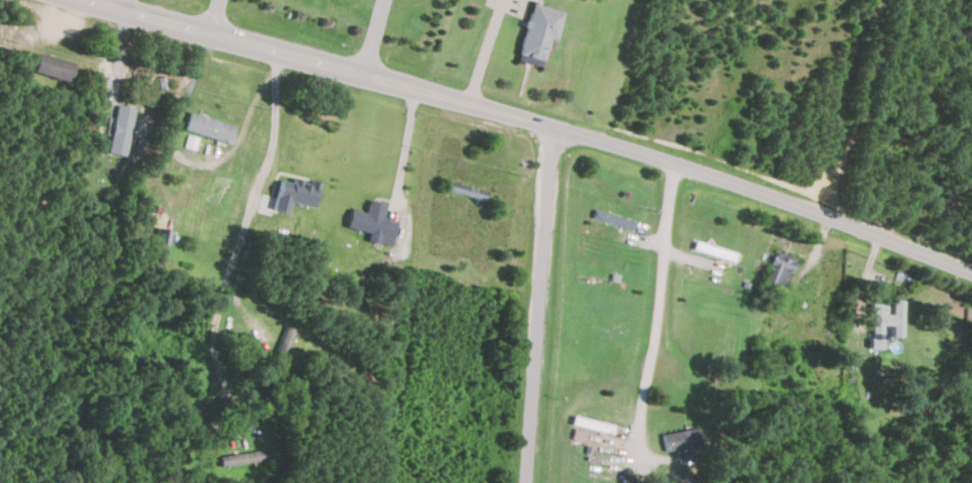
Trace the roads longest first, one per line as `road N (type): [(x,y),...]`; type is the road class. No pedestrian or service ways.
road 1 (tertiary): [(971,274),(678,164),(92,0)]
road 2 (residential): [(562,128),(532,482)]
road 3 (residential): [(222,302),(272,169),(279,52)]
road 4 (residential): [(678,164),(660,369)]

